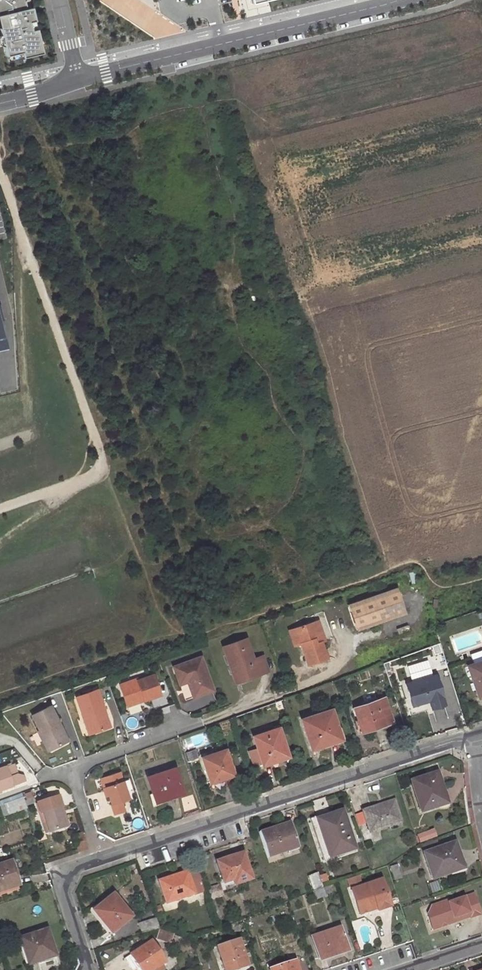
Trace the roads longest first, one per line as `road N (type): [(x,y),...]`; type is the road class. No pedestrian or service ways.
road 1 (residential): [(471,738),(102,857)]
road 2 (residential): [(102,857),(76,785),(79,768),(293,690),(344,664)]
road 3 (unclassified): [(399,0),(78,79)]
road 4 (track): [(30,427),(22,270),(28,255)]
road 5 (residential): [(102,857),(61,878),(88,969)]

